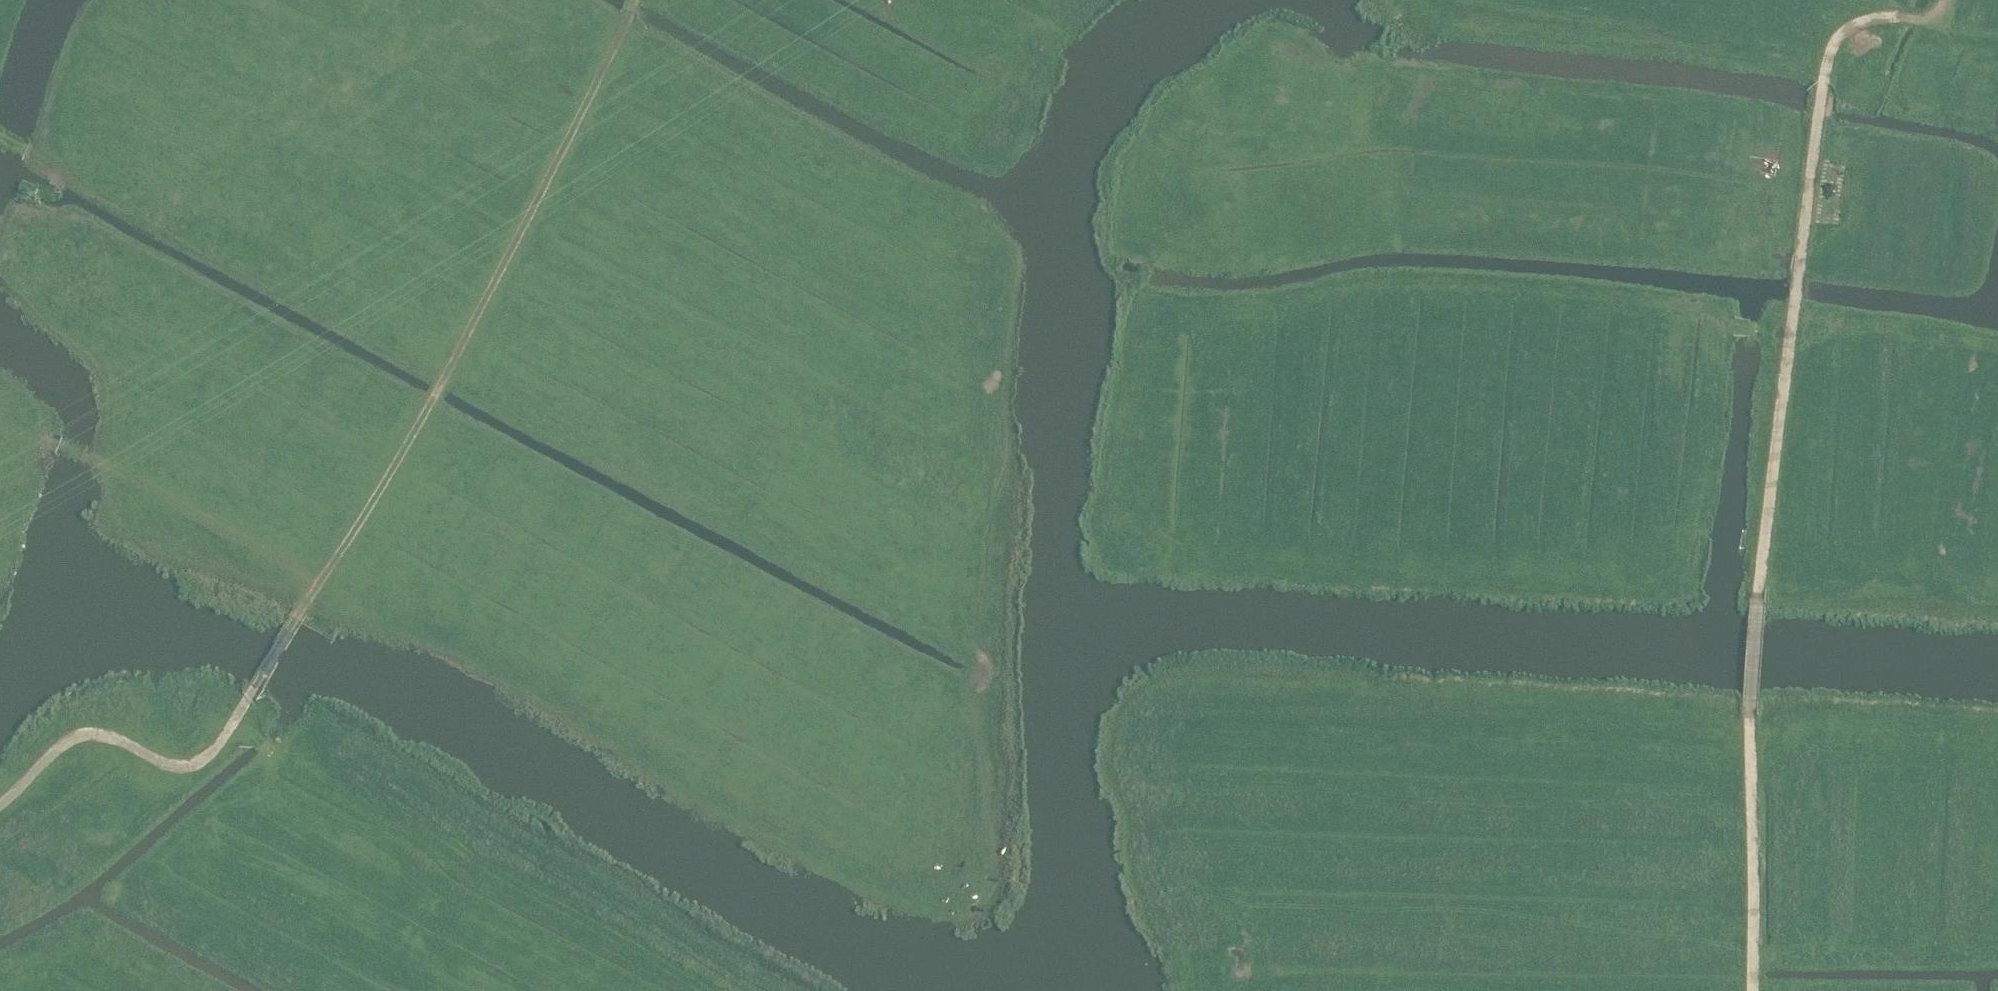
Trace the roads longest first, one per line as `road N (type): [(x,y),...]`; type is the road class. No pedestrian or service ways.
road 1 (track): [(1760,593),(1829,66),(1851,29),(1871,16),(1940,16),(1947,0)]
road 2 (track): [(250,691),(210,752),(175,765),(109,735),(66,738),(0,804)]
road 3 (track): [(1755,990),(1751,714)]

